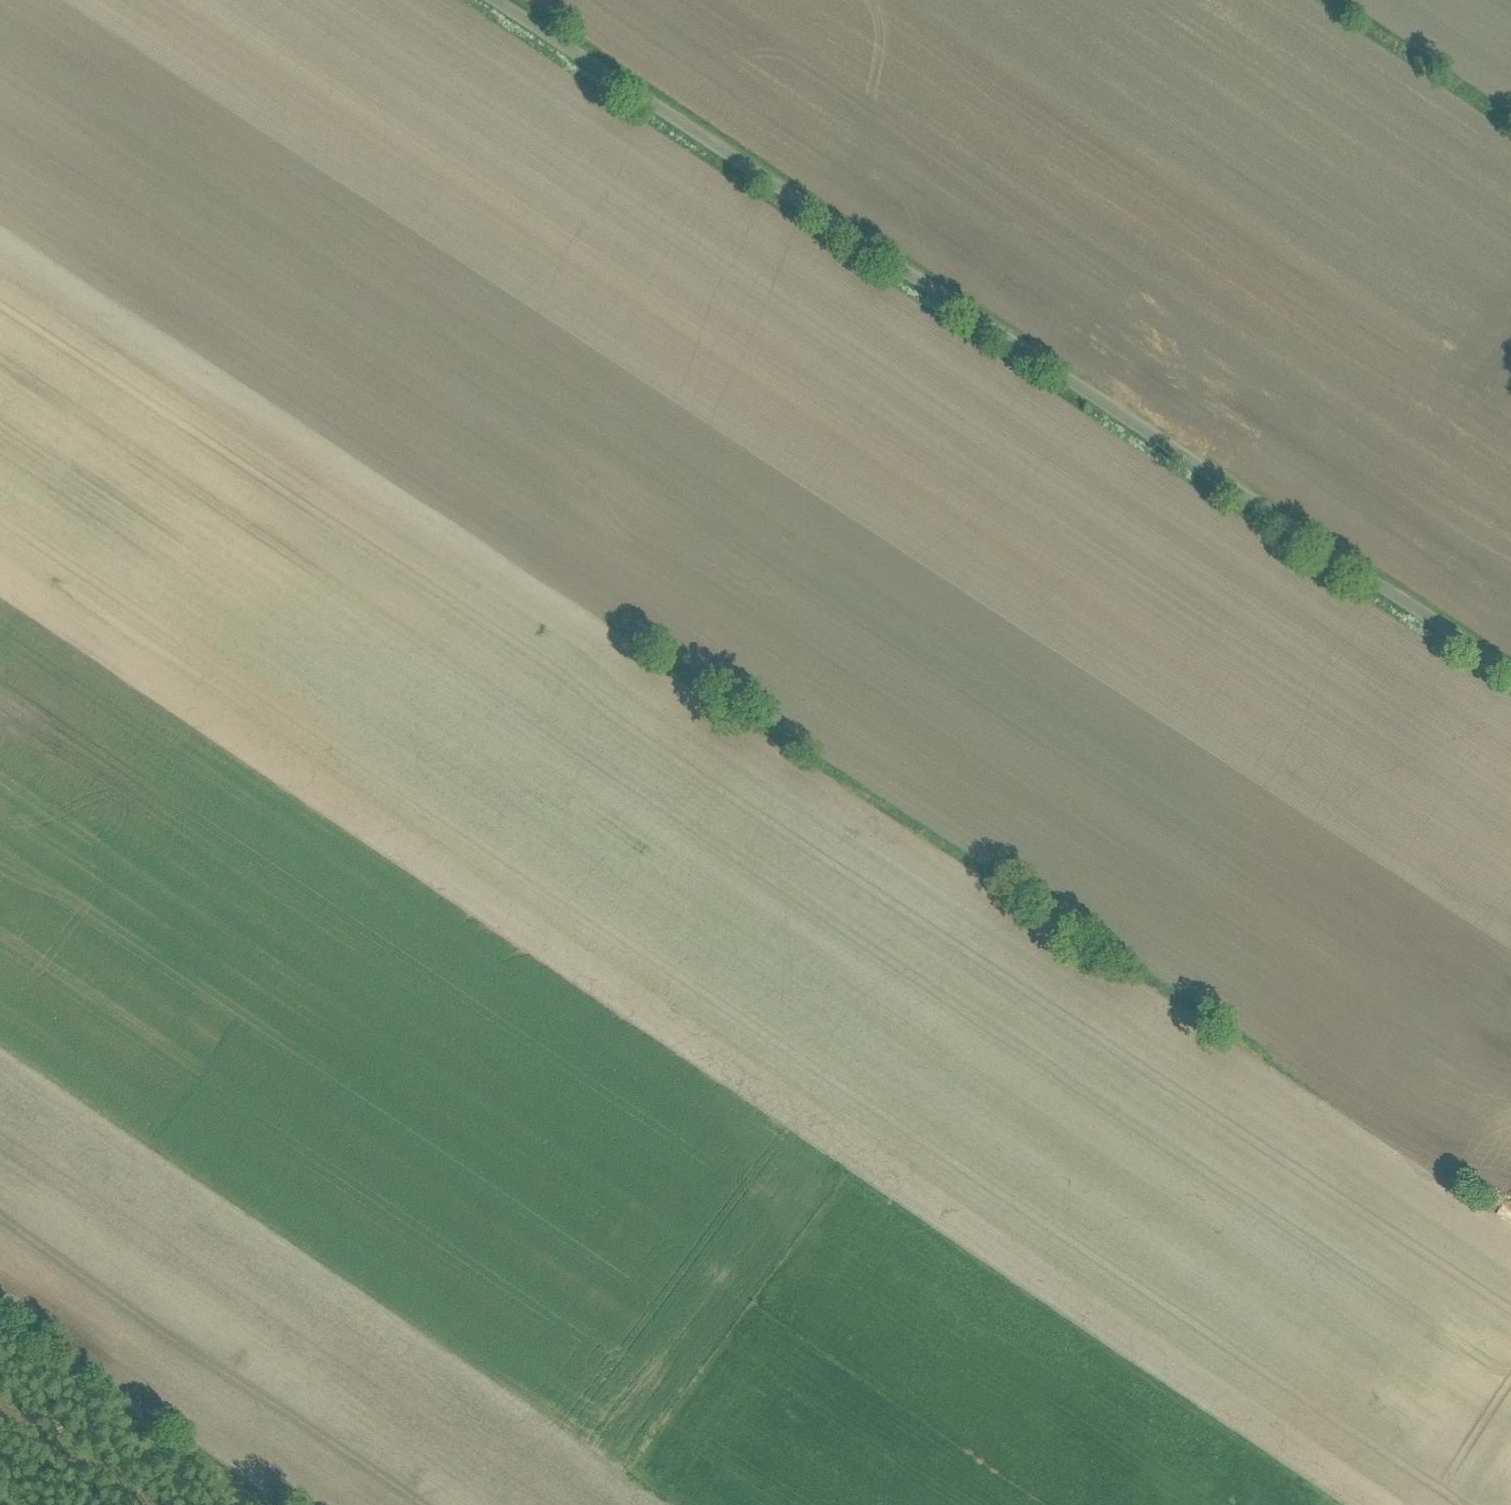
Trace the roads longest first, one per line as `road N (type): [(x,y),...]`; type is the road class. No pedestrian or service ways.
road 1 (unclassified): [(1510,671),(494,0)]

